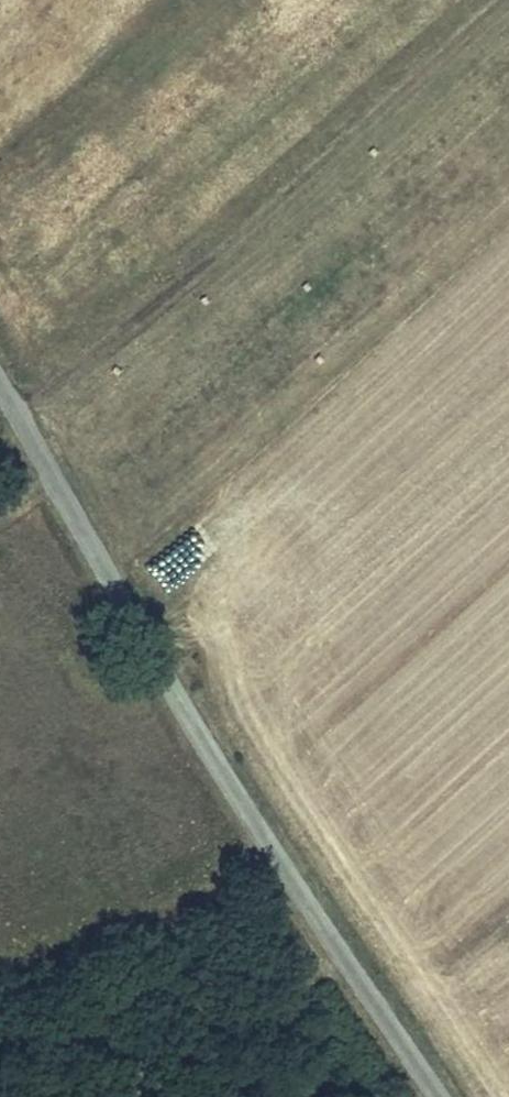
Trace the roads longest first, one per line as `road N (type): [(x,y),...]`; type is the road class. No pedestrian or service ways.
road 1 (residential): [(0,381),(64,506),(448,1096)]

